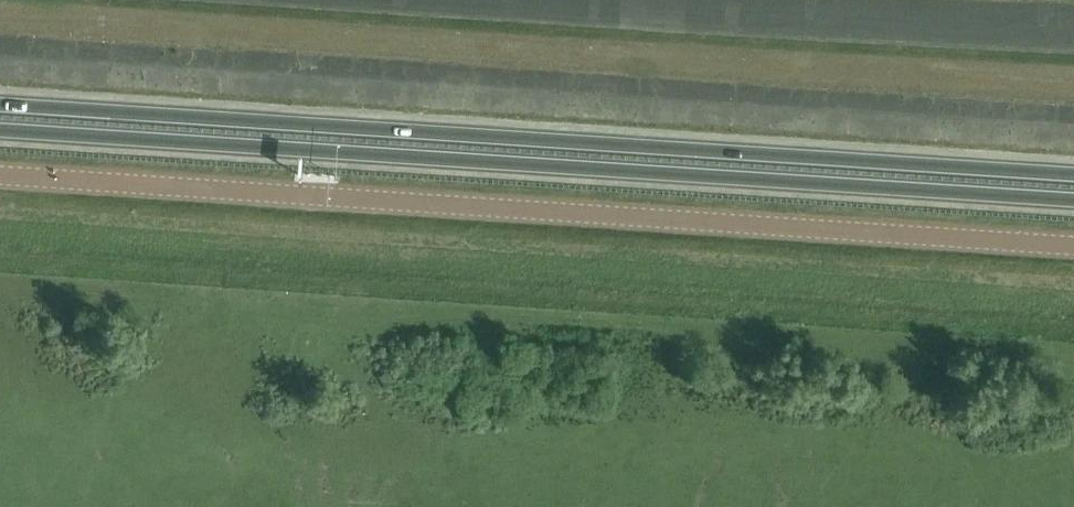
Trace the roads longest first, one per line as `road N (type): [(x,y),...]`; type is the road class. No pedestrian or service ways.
road 1 (tertiary): [(1073,246),(0,176)]
road 2 (trunk): [(0,130),(1073,200)]
road 3 (trunk): [(1073,180),(0,110)]

